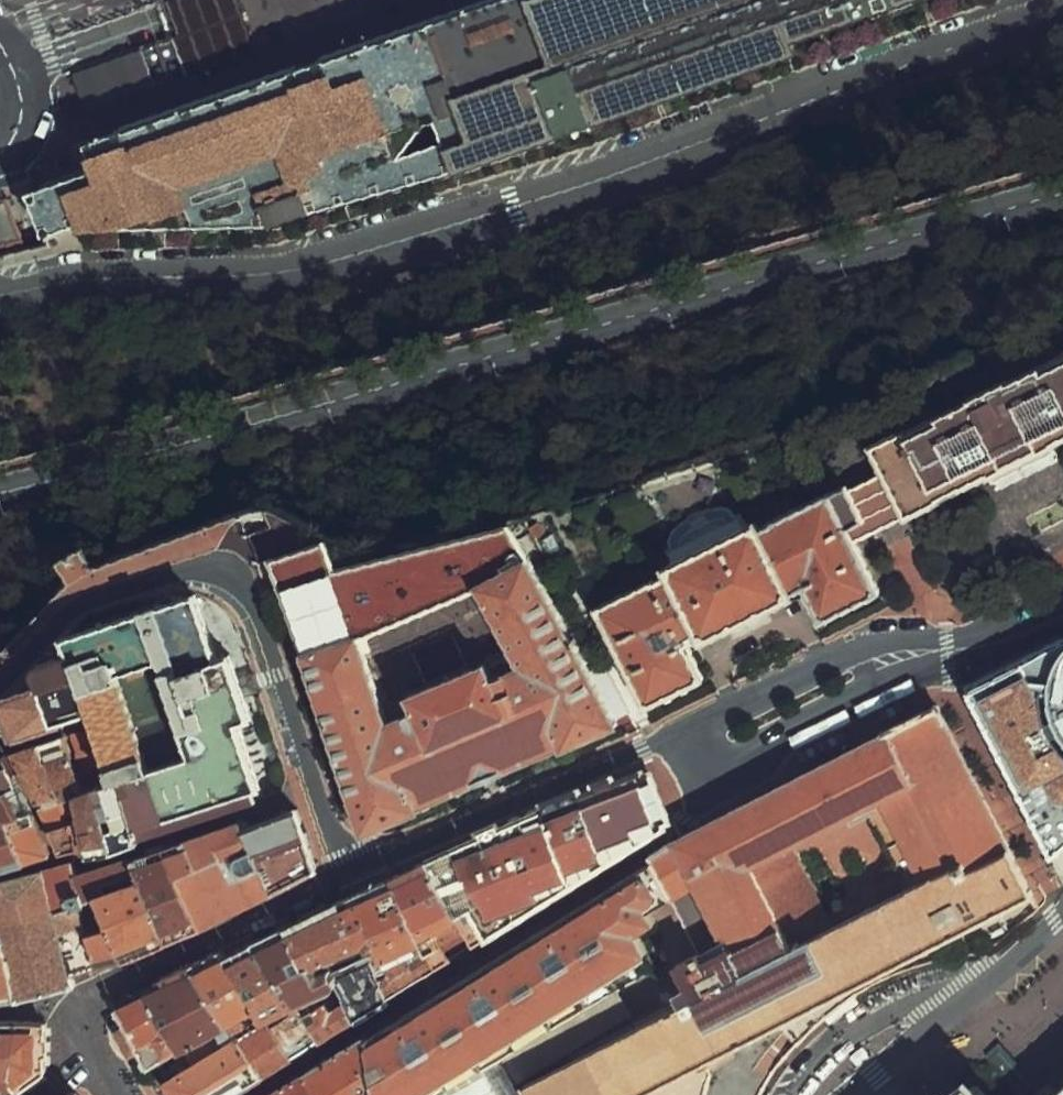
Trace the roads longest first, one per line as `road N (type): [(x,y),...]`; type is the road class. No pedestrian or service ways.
road 1 (residential): [(0,290),(276,280),(398,249),(1062,6)]
road 2 (residential): [(0,492),(523,350),(1062,187)]
road 3 (secondary): [(0,422),(148,389),(454,285),(505,229),(511,140),(466,8)]
road 4 (residential): [(350,873),(247,584),(226,567),(193,566),(94,595),(59,615),(0,674)]
road 5 (residential): [(716,714),(350,873)]
road 6 (residential): [(716,714),(701,731),(701,752),(719,764),(739,760),(915,672),(933,653)]
road 7 (residential): [(78,1007),(350,873)]
road 8 (residential): [(855,1094),(1062,915)]
road 9 (residential): [(933,653),(909,642),(874,645),(716,714)]
road 10 (residential): [(1062,606),(933,653)]
road 11 (residential): [(0,153),(18,130),(24,102),(0,39)]

